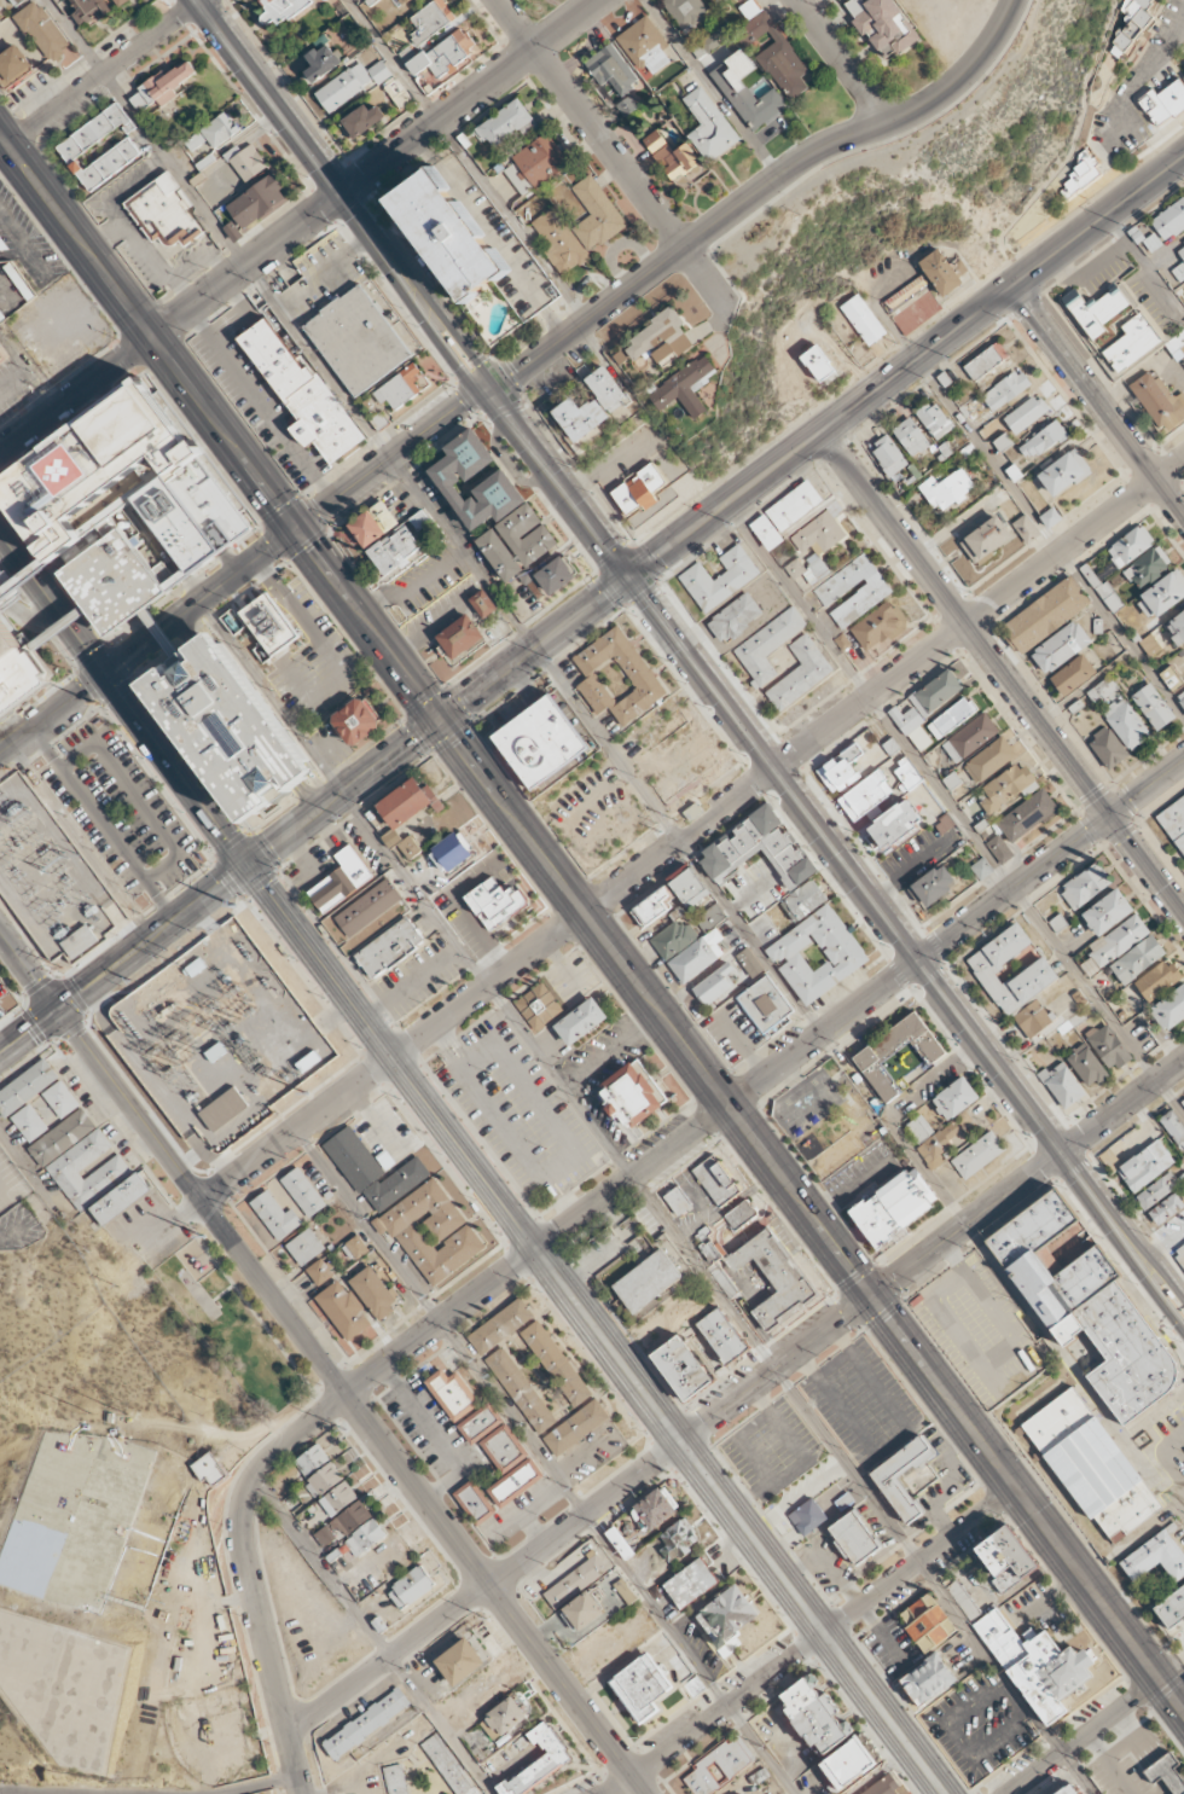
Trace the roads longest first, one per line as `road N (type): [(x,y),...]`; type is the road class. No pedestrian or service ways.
road 1 (primary): [(0,135),(1183,1712)]
road 2 (secondary): [(1183,158),(249,865)]
road 3 (tertiary): [(946,1793),(249,865)]
road 4 (tertiary): [(1128,1253),(478,391)]
road 5 (residential): [(394,1057),(1183,460)]
road 6 (residential): [(646,1793),(58,1010)]
road 7 (residential): [(538,1249),(1183,761)]
road 8 (residential): [(0,451),(598,0)]
road 9 (tertiary): [(1014,0),(983,52),(941,95),(805,157),(511,376),(478,391)]
road 10 (residential): [(681,1441),(1183,1062)]
road 11 (secondary): [(823,431),(1183,916)]
road 12 (residential): [(681,1441),(342,1694),(286,1725)]
road 13 (tertiary): [(478,391),(106,674)]
road 14 (tertiary): [(249,865),(0,532)]
road 15 (residential): [(538,1249),(291,1439),(256,1474),(242,1510)]
road 16 (residential): [(736,314),(498,0)]
road 17 (tertiary): [(393,272),(190,0)]
road 18 (secondary): [(249,865),(0,1054)]
road 19 (residential): [(394,1057),(145,1241)]
road 20 (residential): [(301,1793),(243,1549),(242,1510)]
road 21 (secondary): [(1183,515),(1014,286)]
road 22 (residential): [(825,1632),(606,1793)]
road 23 (residential): [(8,146),(201,0)]
road 24 (residential): [(825,1632),(1015,1490)]
road 25 (residential): [(1010,1793),(1160,1679)]
road 26 (tertiary): [(478,391),(477,365),(429,302),(393,272)]
road 27 (residential): [(883,123),(797,0)]
road 28 (tertiary): [(393,272),(414,313),(478,391)]
road 29 (residential): [(106,674),(0,753)]

